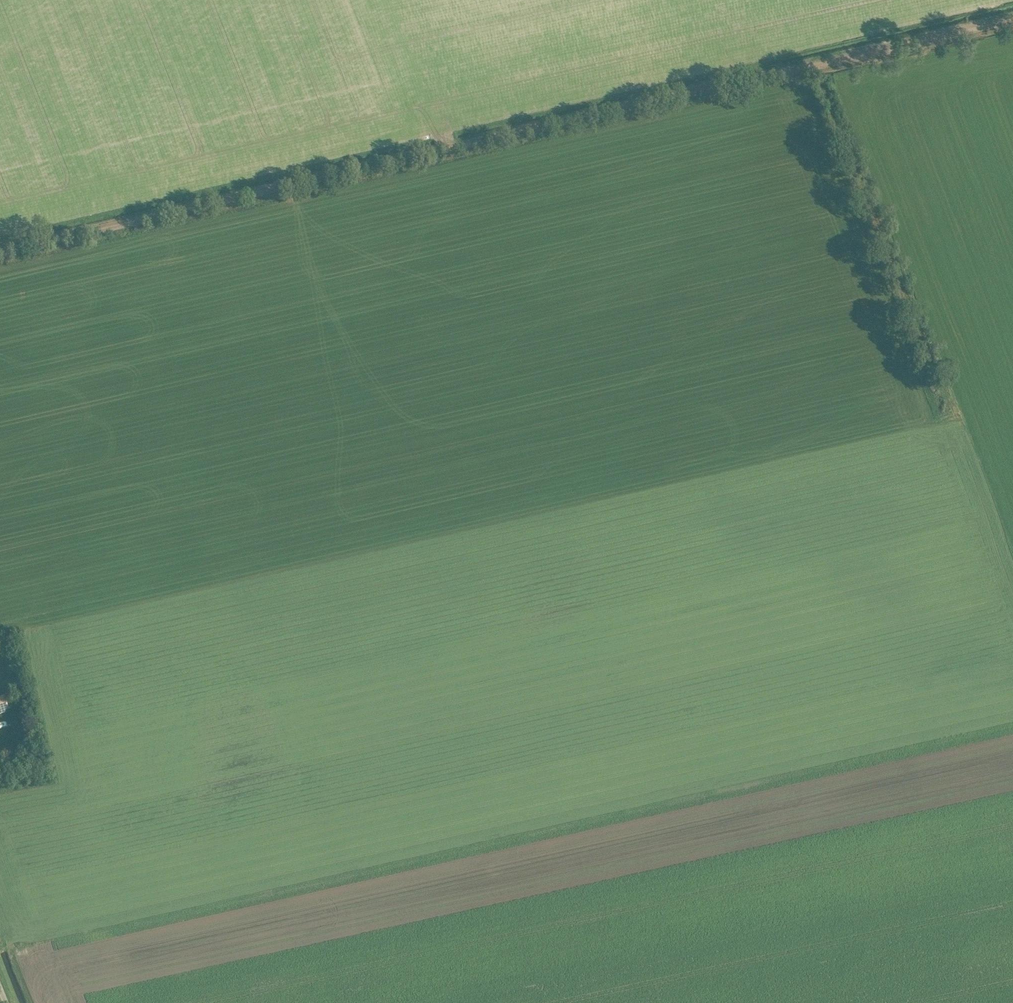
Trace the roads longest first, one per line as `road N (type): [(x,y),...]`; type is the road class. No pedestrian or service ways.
road 1 (track): [(1012,20),(0,255)]

